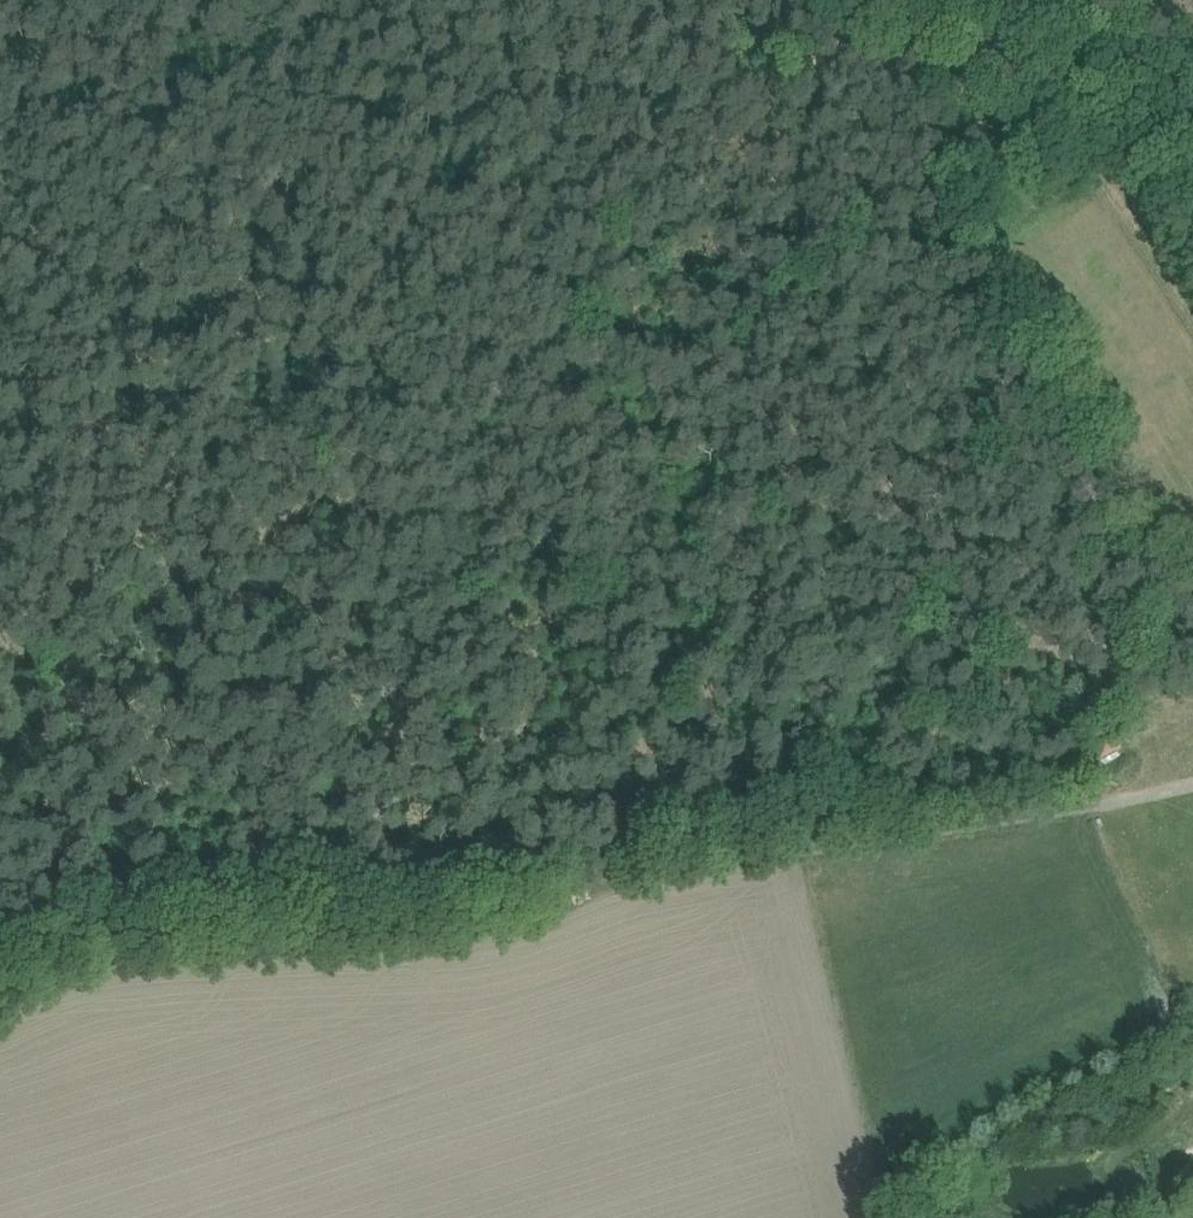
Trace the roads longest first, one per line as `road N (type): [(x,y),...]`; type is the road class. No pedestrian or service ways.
road 1 (unclassified): [(1192,282),(1102,143),(1048,77),(908,0)]

